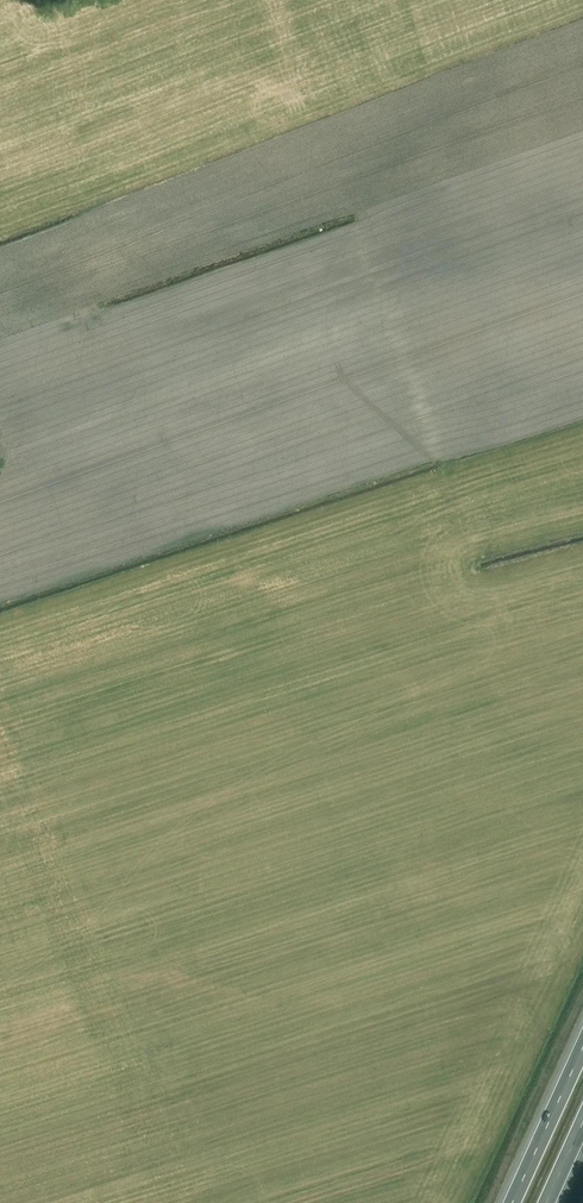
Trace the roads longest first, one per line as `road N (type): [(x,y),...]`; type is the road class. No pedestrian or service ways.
road 1 (motorway): [(582,1050),(513,1202)]

